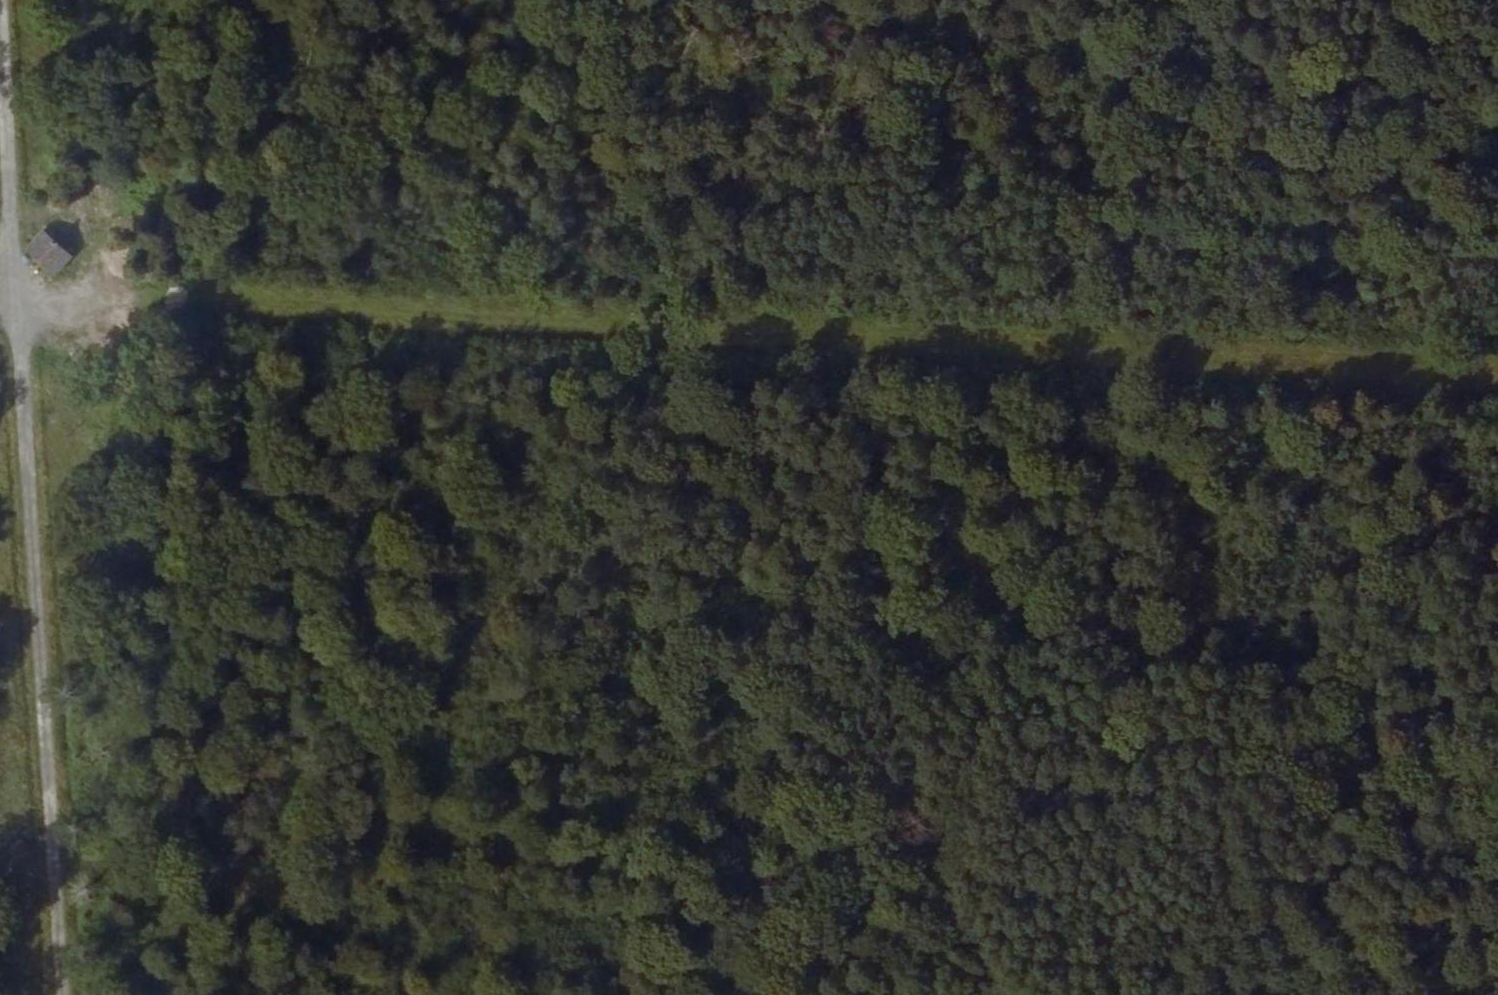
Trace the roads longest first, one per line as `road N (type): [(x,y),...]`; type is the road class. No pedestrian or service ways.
road 1 (track): [(1497,379),(0,289)]
road 2 (unclassified): [(0,135),(56,994)]

